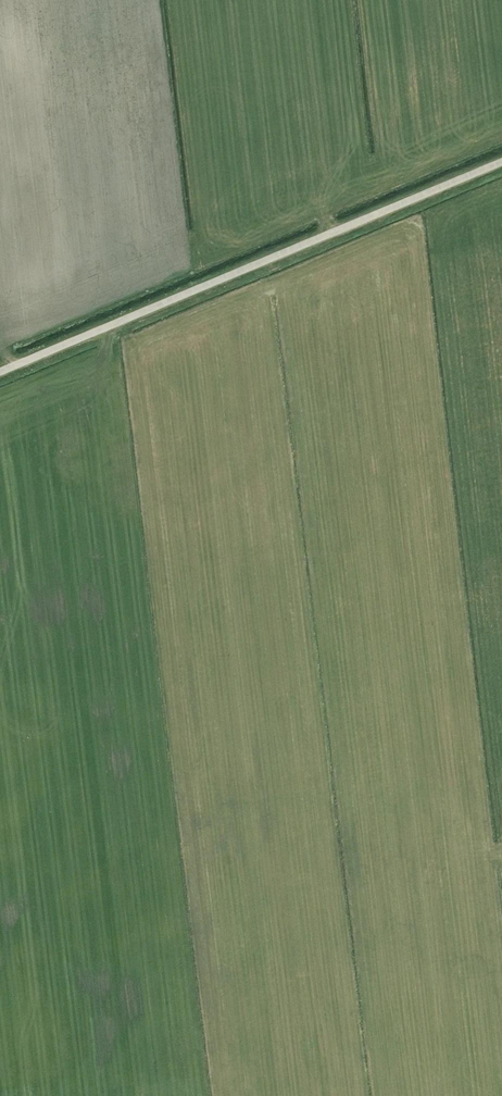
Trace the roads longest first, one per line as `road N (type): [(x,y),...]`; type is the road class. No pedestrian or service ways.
road 1 (unclassified): [(0,372),(501,161)]

